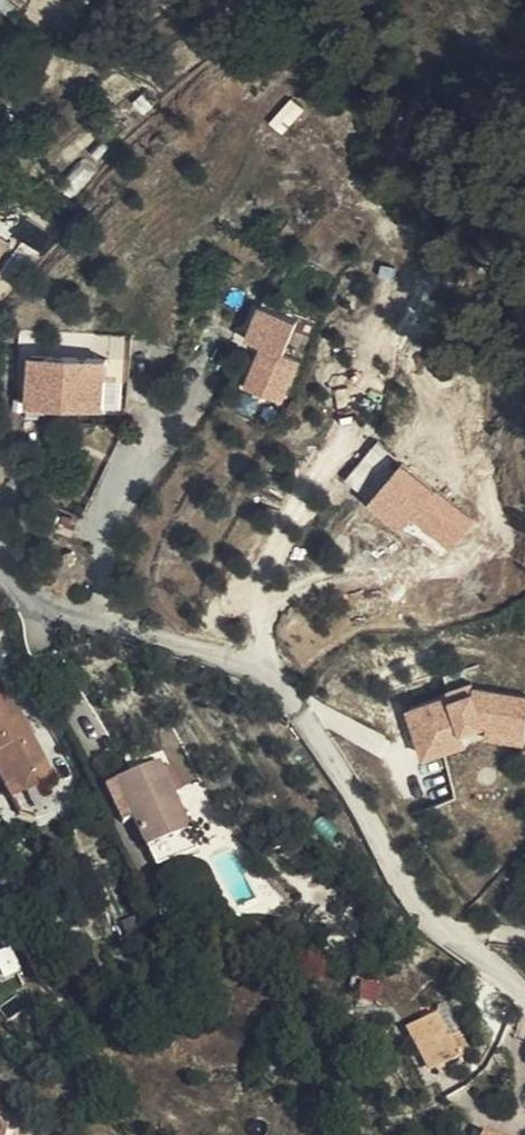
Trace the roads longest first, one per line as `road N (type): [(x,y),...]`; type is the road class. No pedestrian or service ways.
road 1 (residential): [(524,998),(421,912),(277,686),(230,664),(77,623),(22,598),(0,570)]

